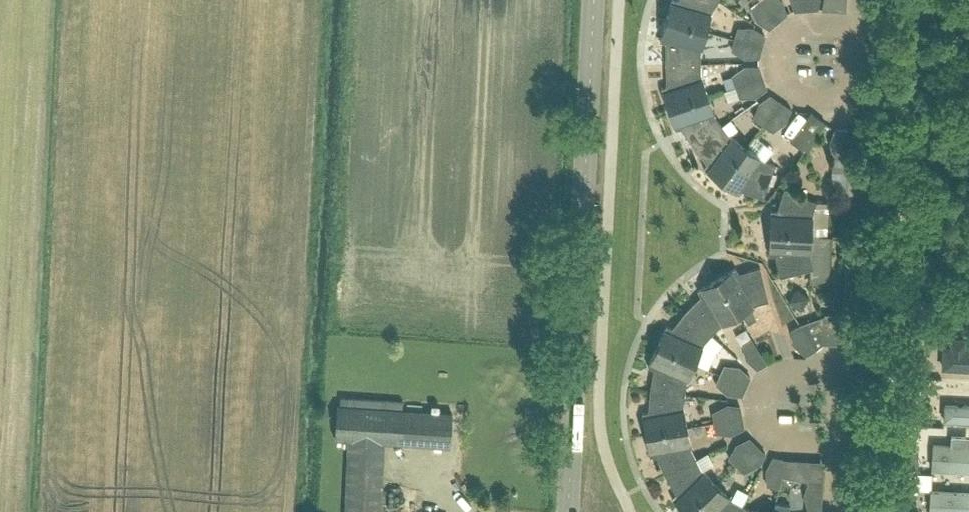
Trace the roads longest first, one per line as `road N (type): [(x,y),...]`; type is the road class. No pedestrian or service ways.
road 1 (tertiary): [(567,511),(593,0)]
road 2 (residential): [(856,21),(853,96),(786,88),(779,73),(784,37),(811,19)]
road 3 (residential): [(834,445),(790,442),(766,428),(759,406),(774,372),(838,371)]

